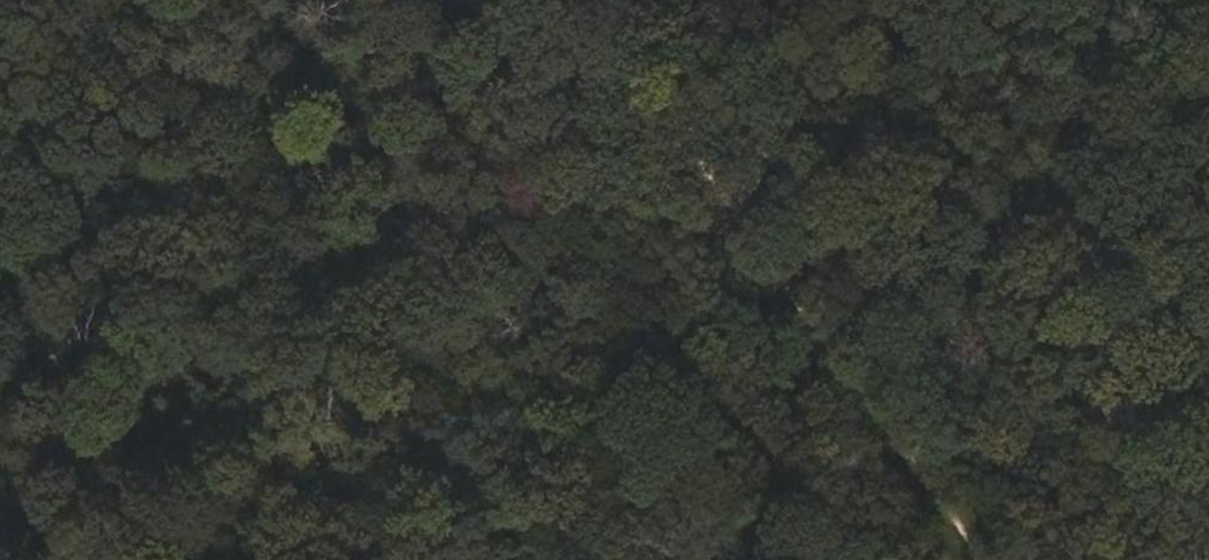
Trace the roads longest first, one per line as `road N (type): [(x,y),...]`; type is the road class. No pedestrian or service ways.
road 1 (track): [(684,160),(0,502)]
road 2 (track): [(684,160),(967,559)]
road 3 (track): [(988,0),(684,160)]
road 4 (track): [(0,322),(96,454),(140,559)]
road 5 (track): [(571,0),(684,160)]

